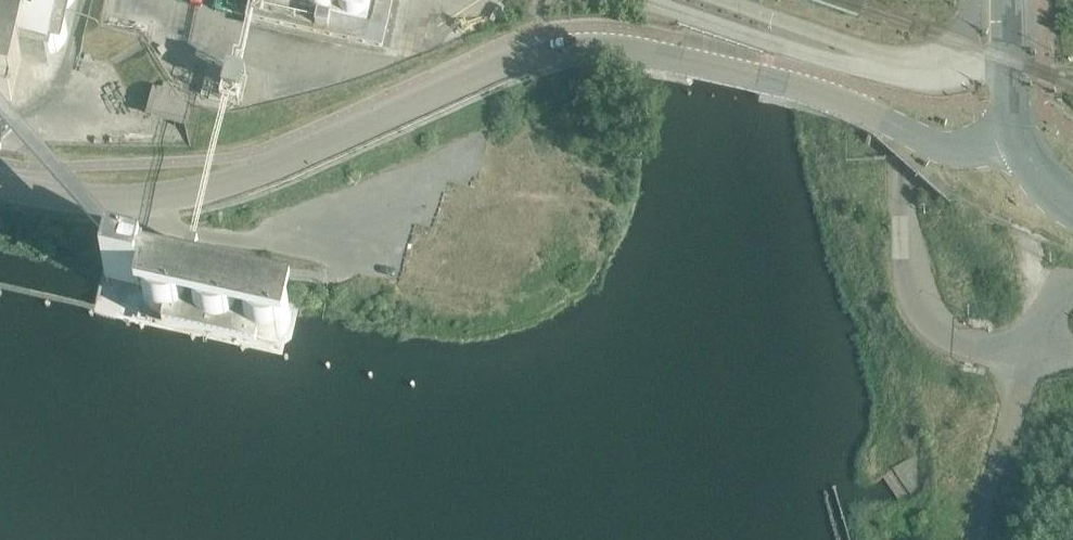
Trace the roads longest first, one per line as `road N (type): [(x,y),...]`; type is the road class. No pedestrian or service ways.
road 1 (tertiary): [(1017,149),(928,143),(794,87),(578,47),(528,55),(236,185),(164,202),(0,184)]
road 2 (tertiary): [(1017,149),(1008,0)]

